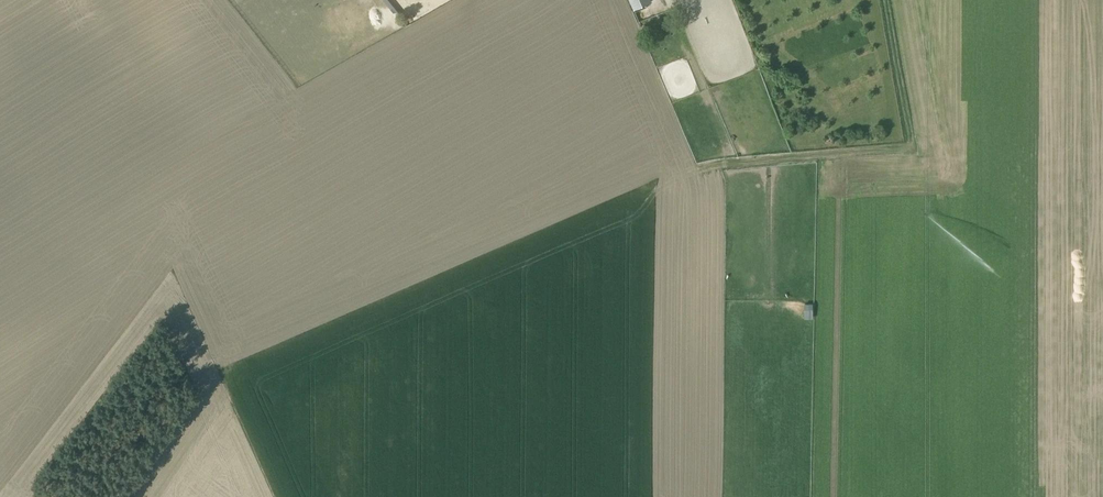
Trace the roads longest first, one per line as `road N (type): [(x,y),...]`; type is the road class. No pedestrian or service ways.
road 1 (track): [(883,0),(911,150),(796,159)]

